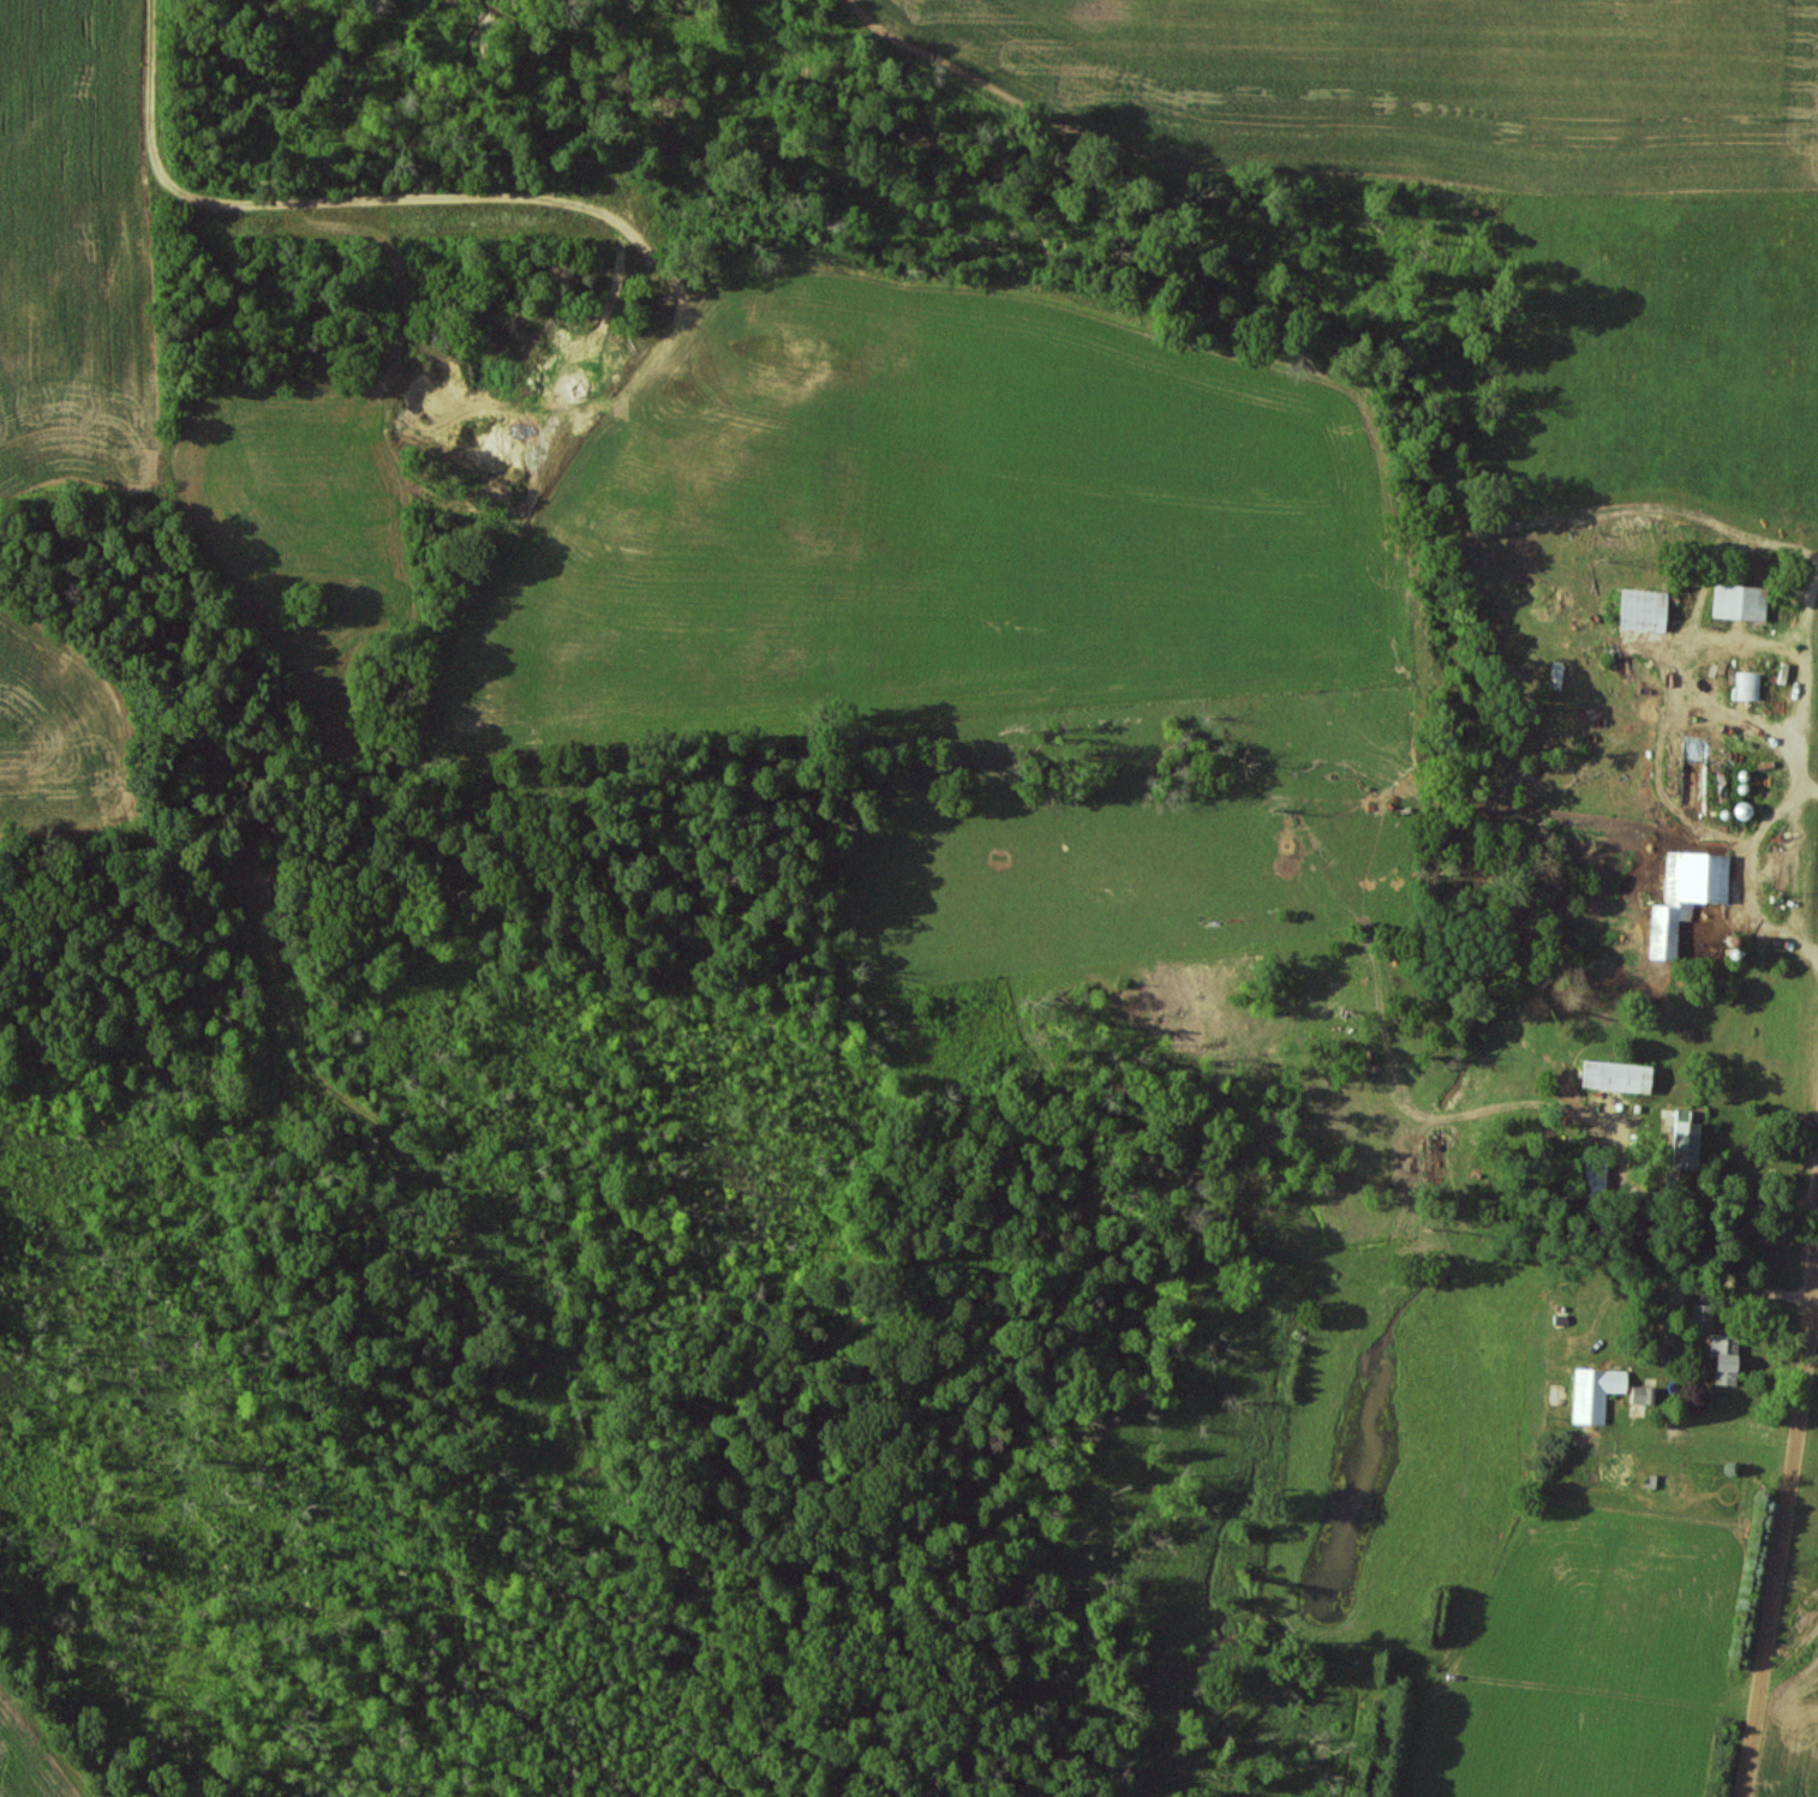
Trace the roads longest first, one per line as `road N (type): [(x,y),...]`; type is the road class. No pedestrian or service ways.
road 1 (residential): [(1744,1796),(1817,1278)]

